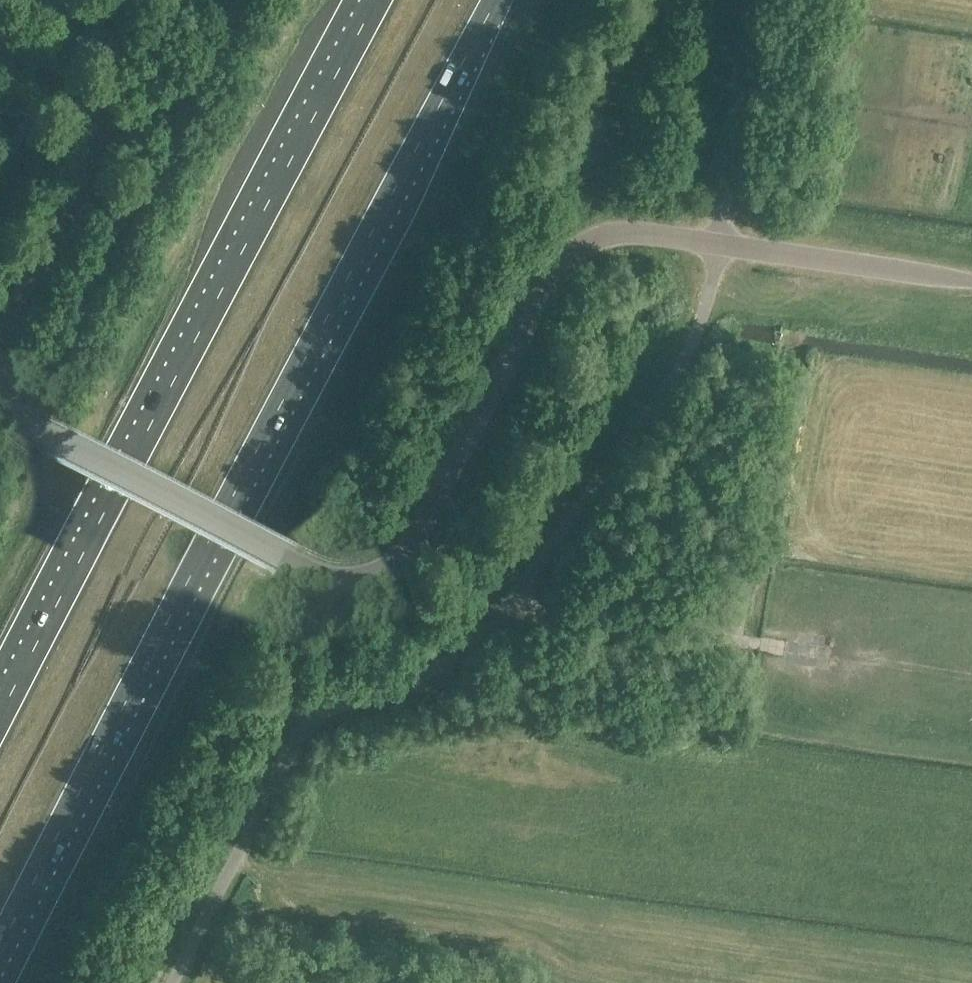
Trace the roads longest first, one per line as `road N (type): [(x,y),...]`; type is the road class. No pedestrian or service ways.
road 1 (motorway): [(0,957),(499,0)]
road 2 (motorway): [(377,0),(0,720)]
road 3 (unclassified): [(274,564),(328,587),(366,583),(405,554),(552,282),(577,250),(610,233),(722,247)]
road 4 (unclassified): [(176,982),(301,740),(322,717),(443,668),(511,605)]
road 5 (unclassified): [(511,605),(662,400),(707,309),(722,247)]
road 6 (unclassified): [(0,362),(94,159),(92,111),(75,73),(45,45),(0,23)]
road 7 (unclassified): [(274,564),(32,440),(11,417),(0,379)]
road 8 (unclassified): [(722,247),(971,282)]
road 9 (unclassified): [(722,247),(753,0)]
road 10 (unclassified): [(511,605),(746,649)]

